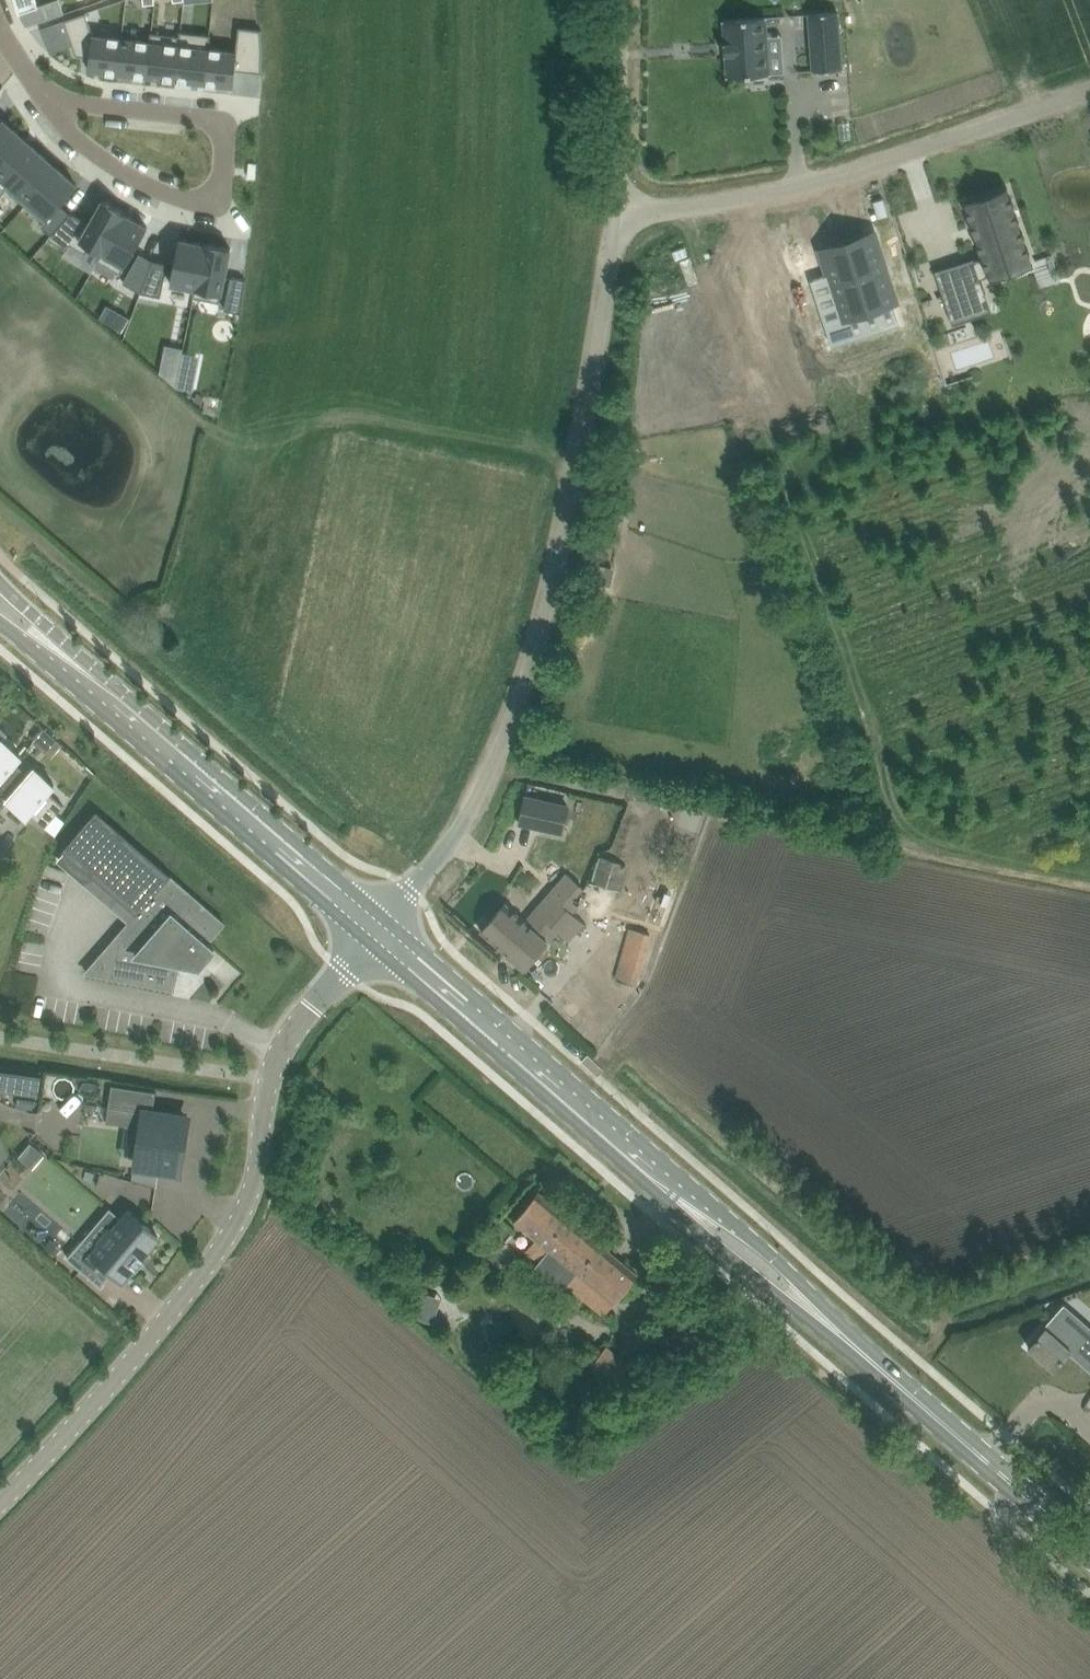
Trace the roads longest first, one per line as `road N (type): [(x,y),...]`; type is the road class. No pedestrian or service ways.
road 1 (residential): [(381,931),(458,833),(546,619),(620,215)]
road 2 (unclassified): [(0,1503),(222,1254),(254,1191),(275,1069),(313,1008),(381,931)]
road 3 (unclassified): [(620,215),(798,193),(1089,93)]
road 4 (residential): [(45,92),(83,104),(226,119),(218,207),(157,191),(68,131)]
road 5 (primary): [(381,931),(55,646)]
road 6 (primary): [(689,1203),(381,931)]
road 7 (primary): [(1089,1551),(810,1305)]
road 8 (residential): [(620,215),(622,0)]
road 9 (primary): [(689,1203),(709,1238),(777,1292),(810,1305)]
road 10 (primary): [(810,1305),(768,1251),(689,1203)]

